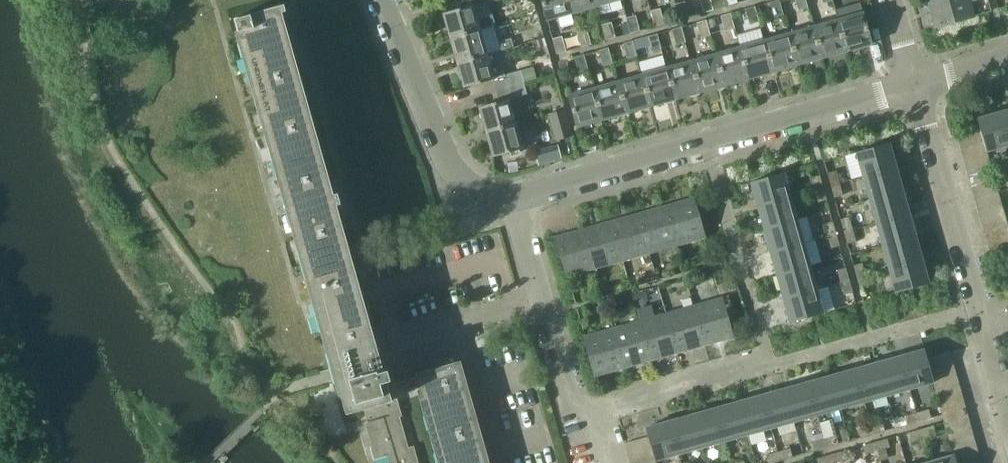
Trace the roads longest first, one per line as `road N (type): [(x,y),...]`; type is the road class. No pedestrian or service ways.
road 1 (unclassified): [(916,85),(514,198)]
road 2 (unclassified): [(514,198),(484,194),(452,167),(381,0)]
road 3 (residential): [(981,329),(916,85)]

